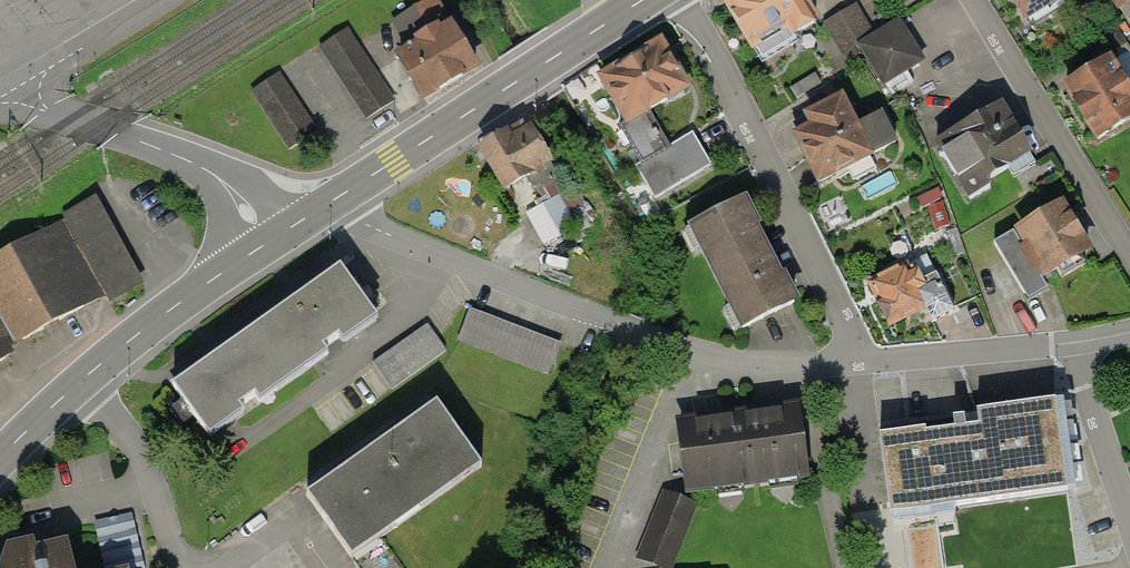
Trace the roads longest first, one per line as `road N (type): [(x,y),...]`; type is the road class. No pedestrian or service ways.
road 1 (residential): [(867,364),(760,366),(696,353),(350,218),(337,198)]
road 2 (residential): [(682,0),(716,50),(867,364)]
road 3 (residential): [(337,198),(642,0)]
road 4 (residential): [(0,458),(83,379),(268,241)]
road 5 (residential): [(1129,256),(974,0)]
road 6 (residential): [(268,241),(209,170),(50,112),(25,94)]
road 7 (residential): [(1073,343),(867,364)]
road 8 (residential): [(1073,343),(1129,515)]
road 9 (residential): [(25,94),(53,65),(161,0)]

